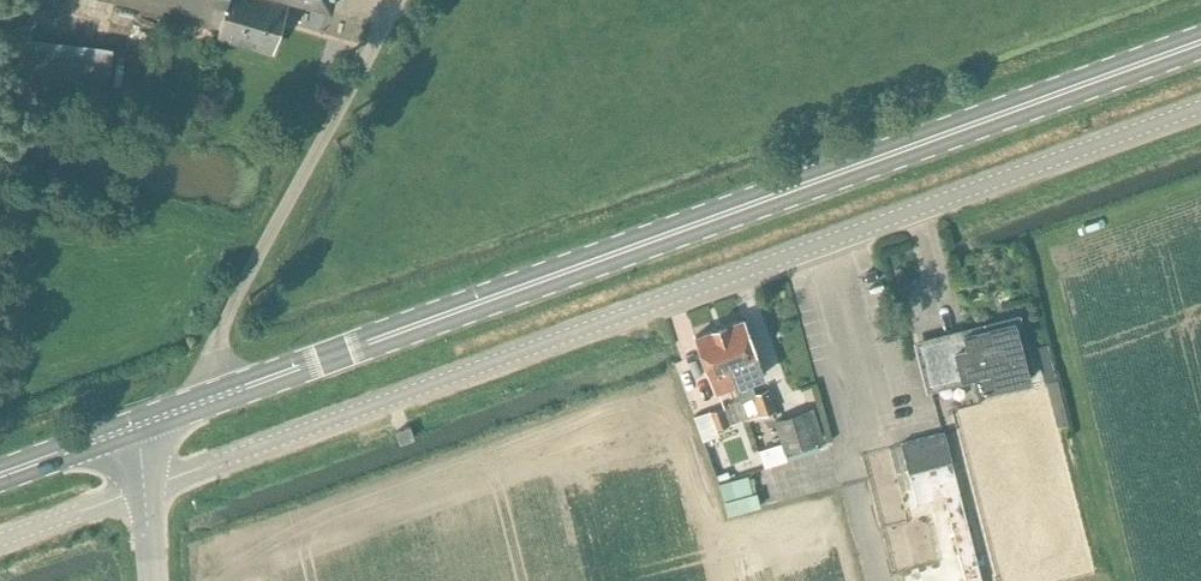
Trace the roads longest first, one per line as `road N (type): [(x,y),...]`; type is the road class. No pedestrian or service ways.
road 1 (unclassified): [(1200,106),(144,487)]
road 2 (secondary): [(1200,42),(599,259)]
road 3 (secondary): [(137,425),(599,259)]
road 4 (track): [(213,398),(210,360),(220,326),(399,0)]
road 5 (unclassified): [(144,487),(0,539)]
road 6 (secondary): [(0,475),(137,425)]

